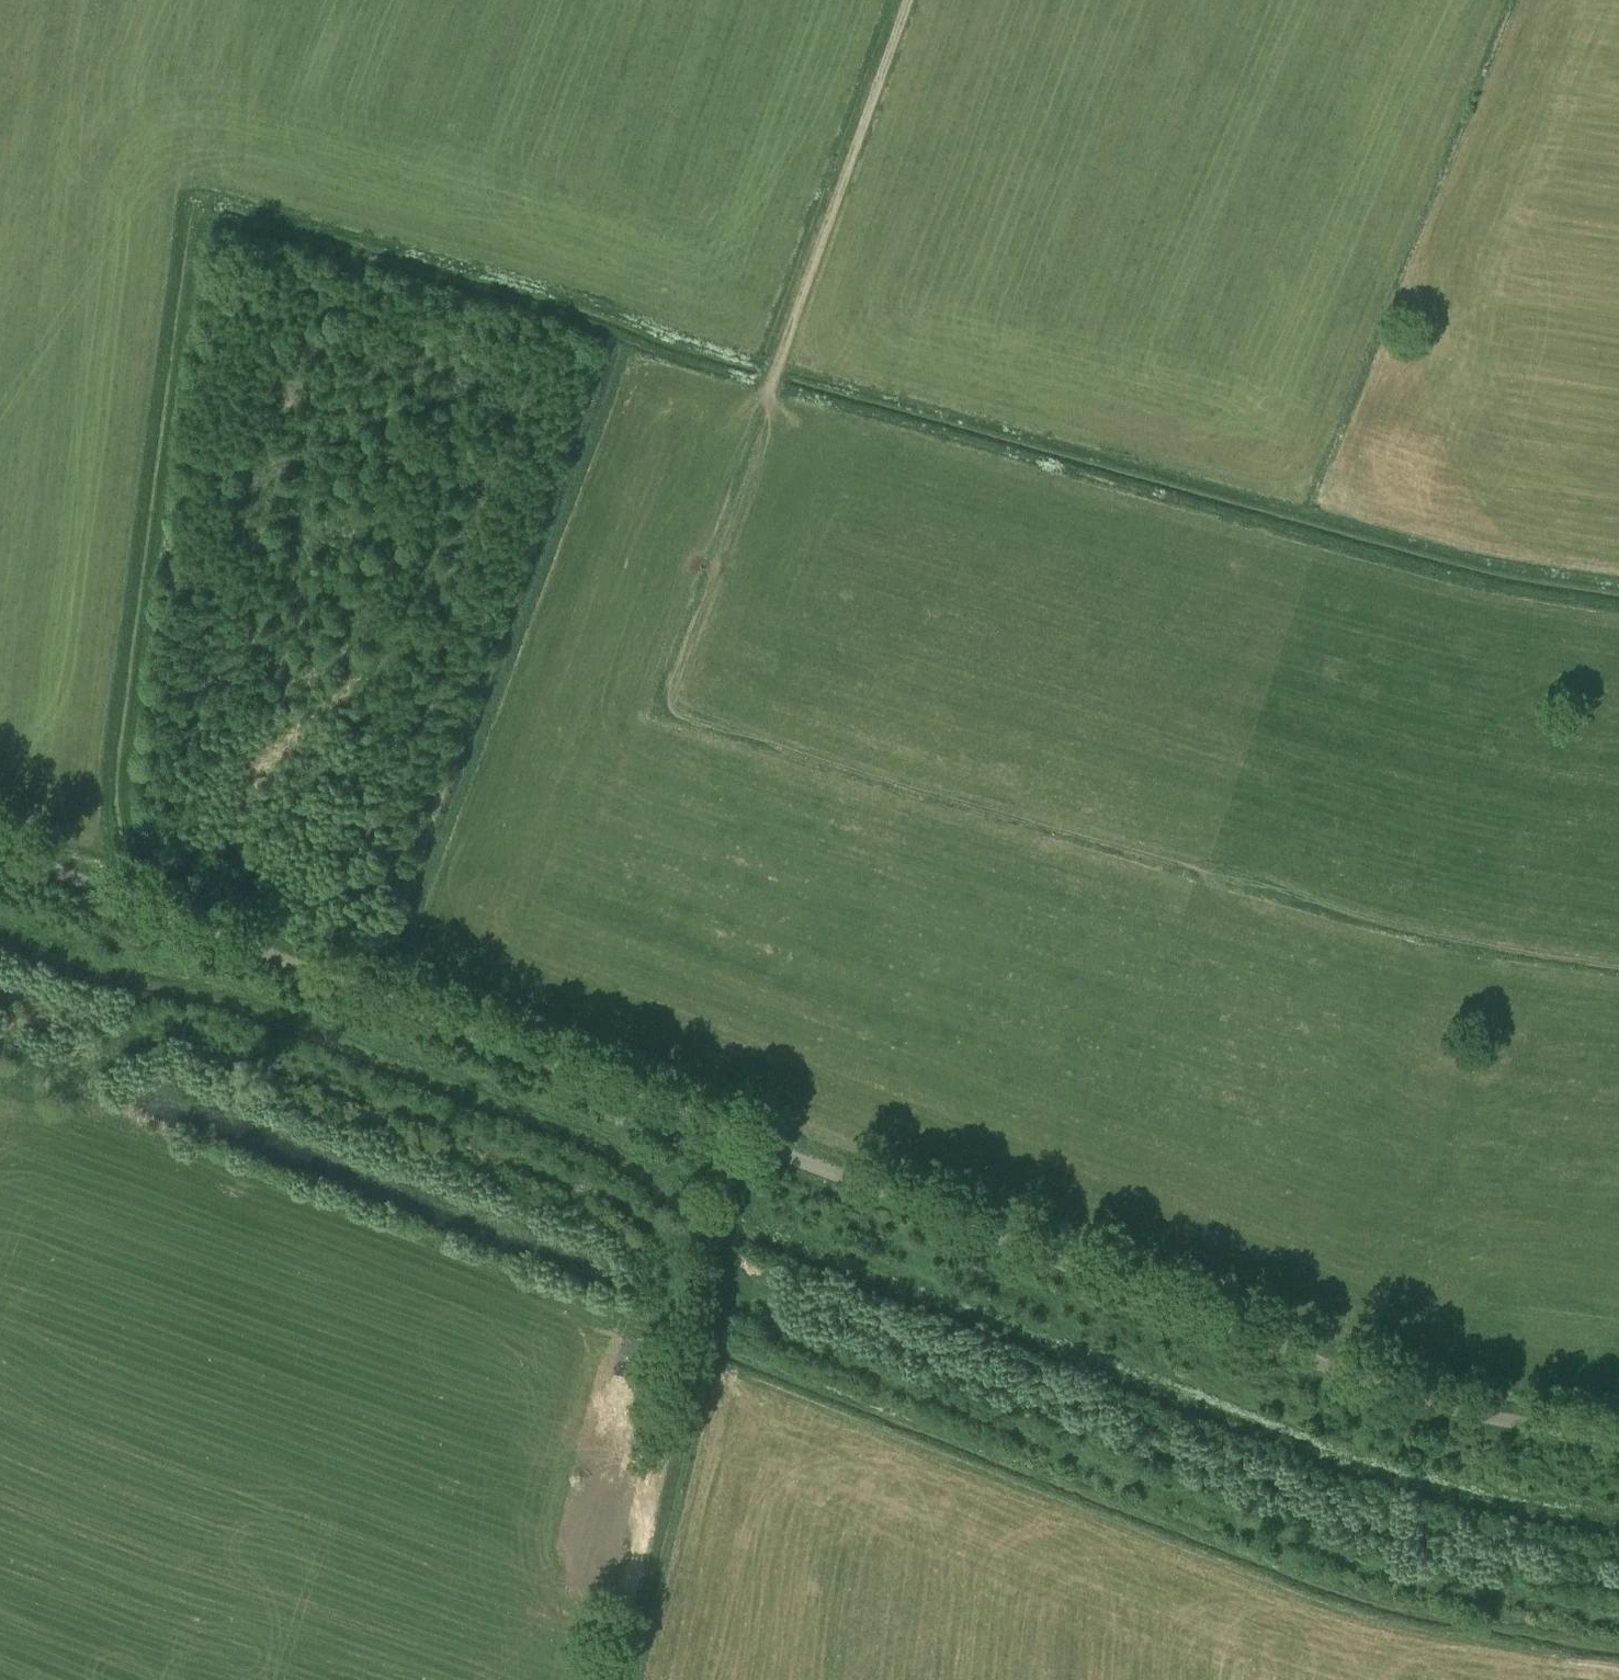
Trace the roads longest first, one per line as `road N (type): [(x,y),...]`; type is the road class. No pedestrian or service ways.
road 1 (unclassified): [(1618,1434),(1434,1399),(591,1081),(0,834)]
road 2 (track): [(735,1135),(607,1679)]

